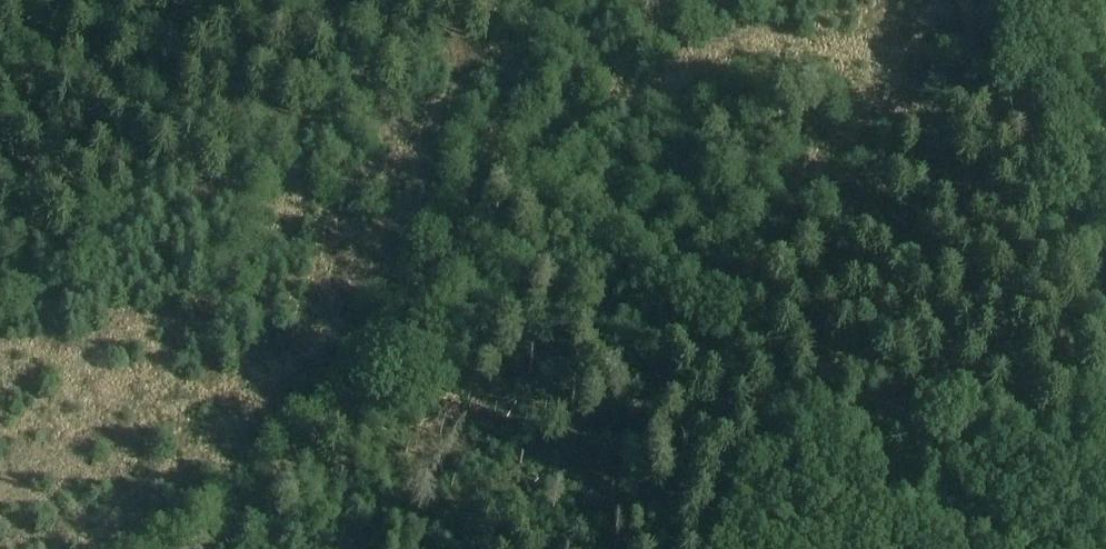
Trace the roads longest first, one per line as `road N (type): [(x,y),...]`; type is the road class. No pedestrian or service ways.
road 1 (track): [(189,548),(412,325),(451,263),(552,0)]
road 2 (track): [(1105,264),(1077,156),(1018,0)]

